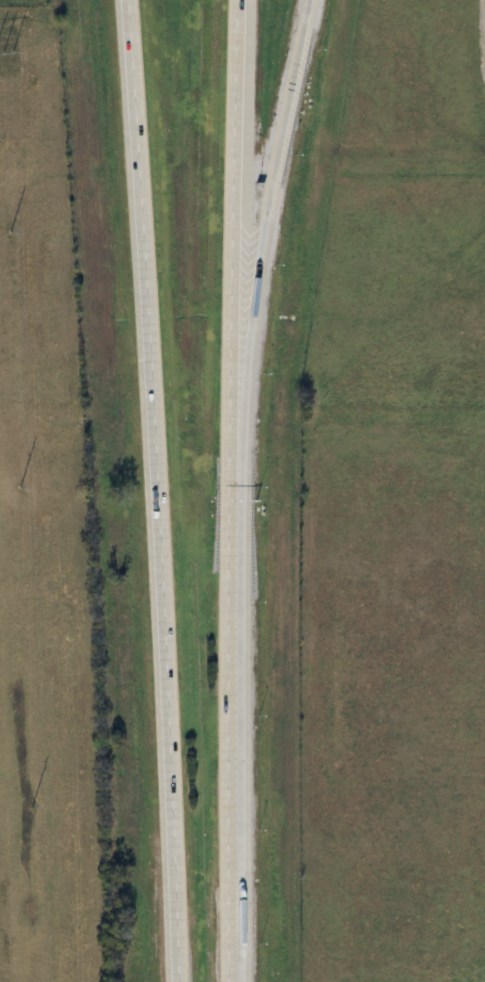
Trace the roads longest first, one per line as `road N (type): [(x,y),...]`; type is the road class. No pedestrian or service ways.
road 1 (motorway): [(117,0),(168,981)]
road 2 (motorway): [(219,981),(218,486)]
road 3 (motorway): [(218,486),(226,0)]
road 4 (motorway): [(218,486),(254,225)]
road 5 (motorway): [(254,225),(297,0)]

